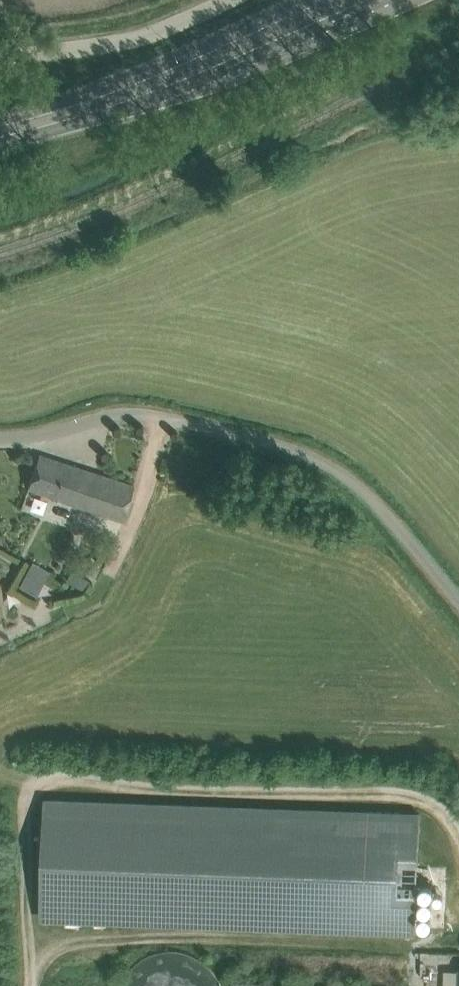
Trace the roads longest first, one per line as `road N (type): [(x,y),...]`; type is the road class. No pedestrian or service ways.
road 1 (unclassified): [(458,608),(346,478),(300,452),(125,412),(28,439),(0,436)]
road 2 (secondary): [(0,143),(151,98),(386,0)]
road 3 (secondary): [(312,0),(143,73),(0,119)]
road 4 (unclassified): [(226,0),(140,39),(0,55)]

